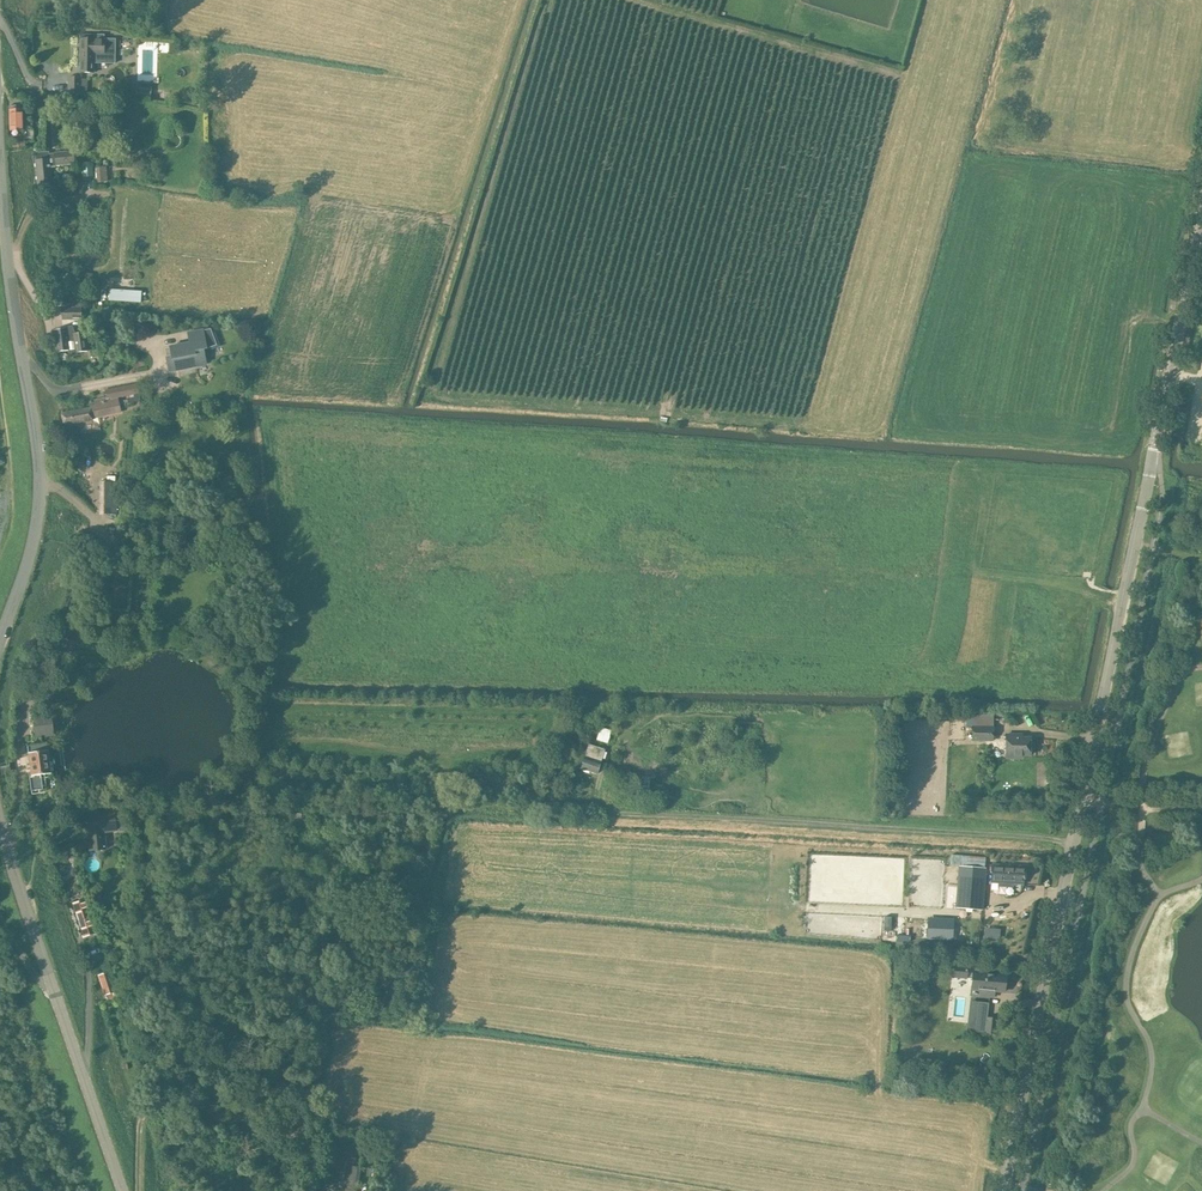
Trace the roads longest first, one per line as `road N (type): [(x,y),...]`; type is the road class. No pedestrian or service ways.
road 1 (tertiary): [(1002,1190),(1201,217)]
road 2 (track): [(594,794),(614,814),(1072,840)]
road 3 (unclassified): [(0,637),(39,501),(0,160)]
road 4 (unclassified): [(122,1190),(0,826)]

